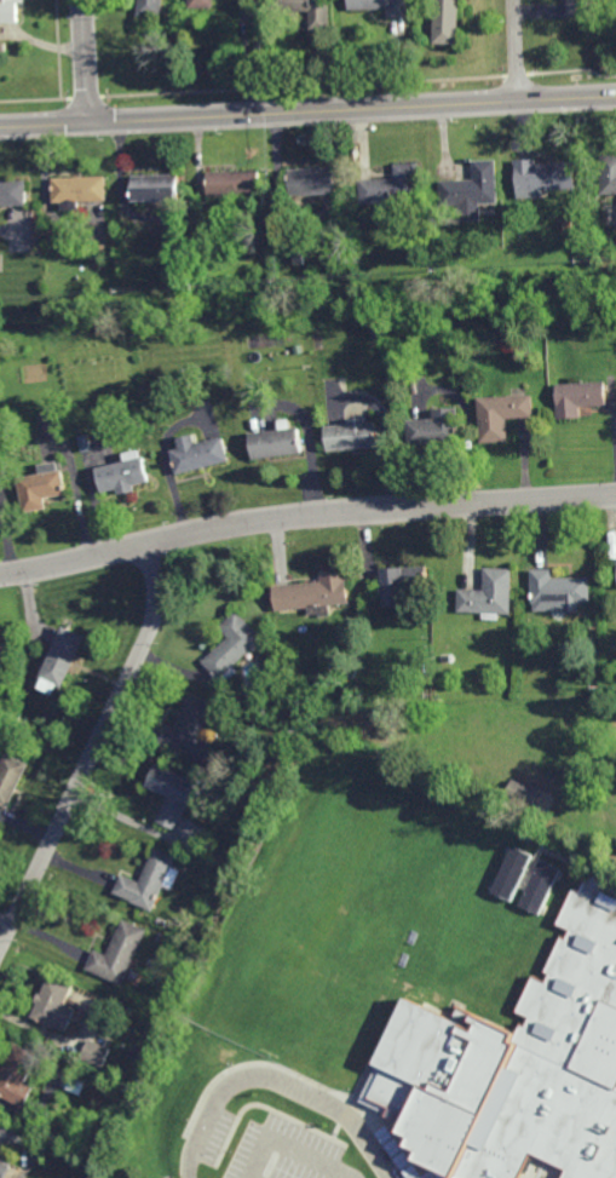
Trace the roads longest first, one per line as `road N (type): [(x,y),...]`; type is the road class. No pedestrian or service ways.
road 1 (residential): [(615,494),(333,510),(0,574)]
road 2 (tertiary): [(615,96),(0,127)]
road 3 (residential): [(146,544),(155,620),(0,948)]
road 4 (tertiary): [(90,122),(82,0)]

